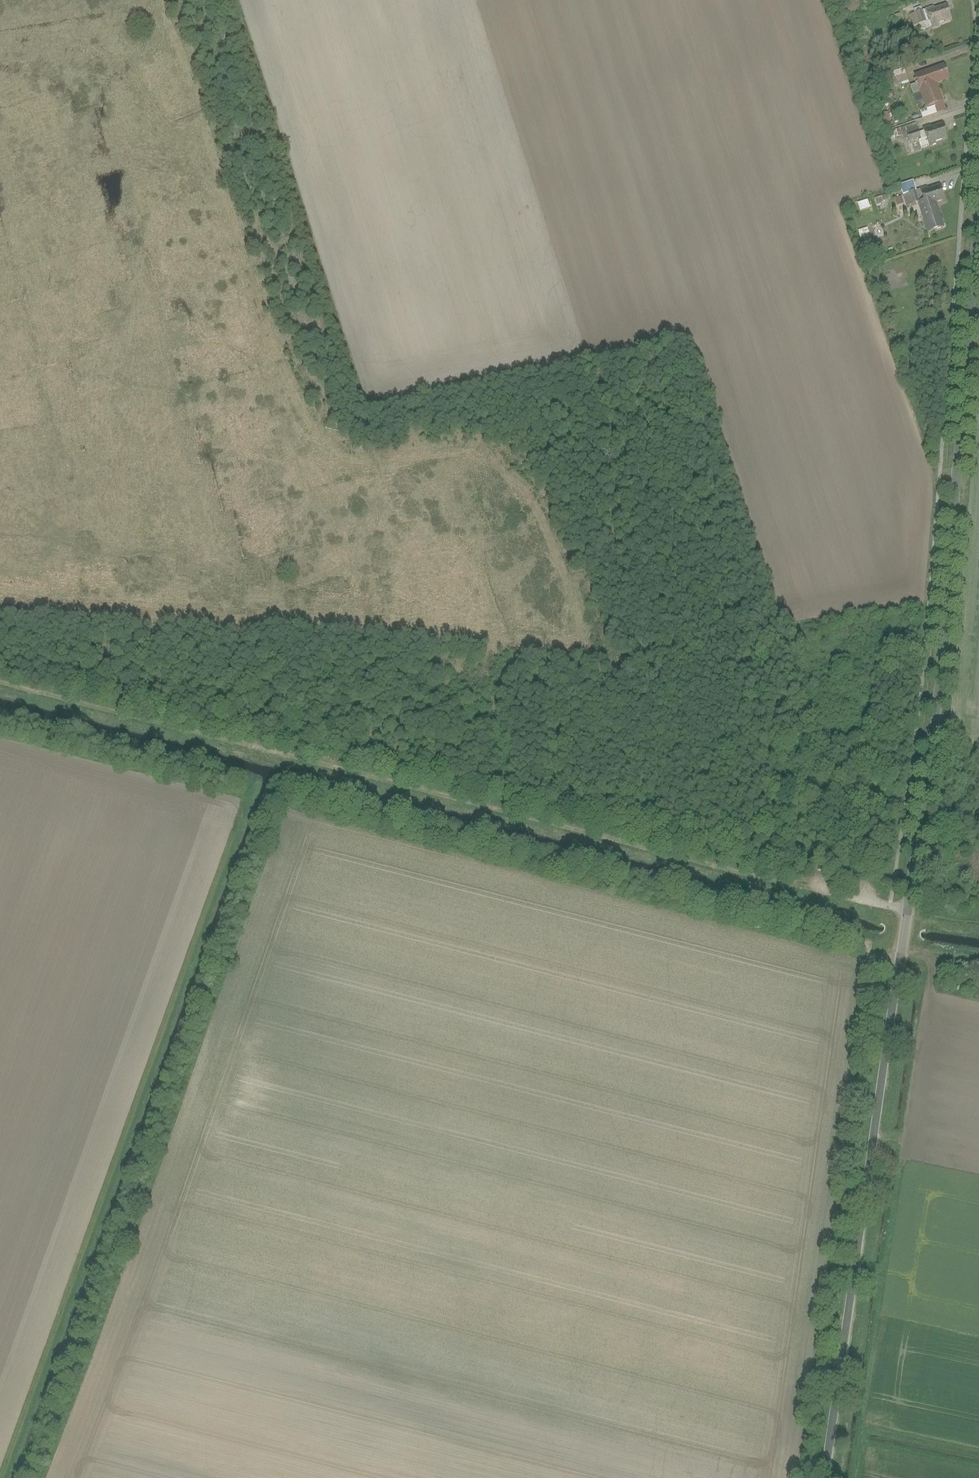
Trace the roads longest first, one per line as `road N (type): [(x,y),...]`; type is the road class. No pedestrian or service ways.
road 1 (tertiary): [(829,1477),(913,915),(978,232)]
road 2 (track): [(756,873),(0,681)]
road 3 (track): [(898,903),(756,873)]

